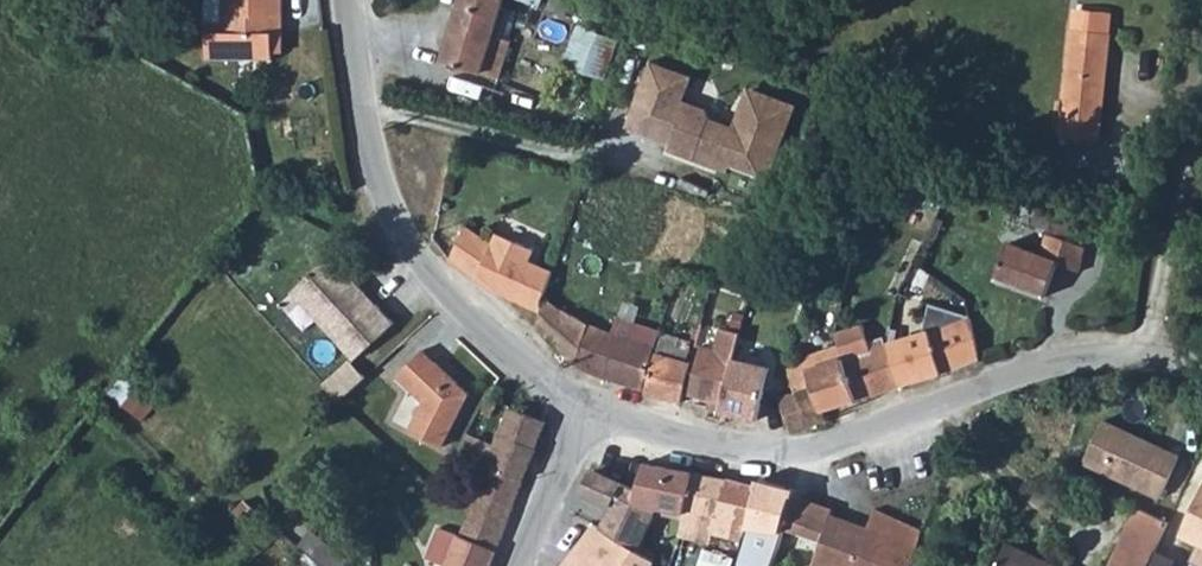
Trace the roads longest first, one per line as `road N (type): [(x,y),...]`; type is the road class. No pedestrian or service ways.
road 1 (residential): [(578,409),(702,444),(795,449),(1102,352),(1201,363)]
road 2 (residential): [(347,0),(358,113),(374,175),(423,273),(517,371),(578,409)]
road 3 (residential): [(578,409),(513,565)]

